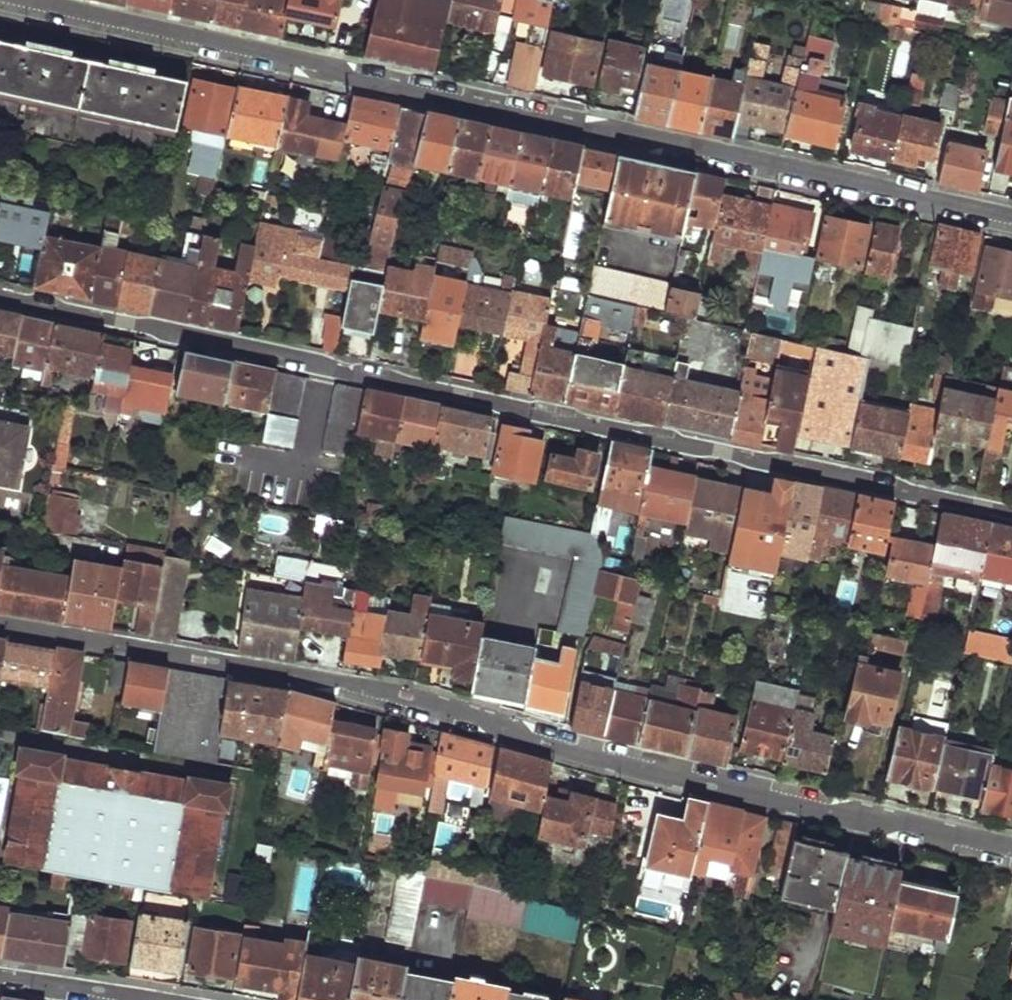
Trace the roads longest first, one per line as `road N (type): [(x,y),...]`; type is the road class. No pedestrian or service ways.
road 1 (residential): [(1011,851),(379,694),(0,628)]
road 2 (residential): [(0,297),(1011,514)]
road 3 (residential): [(1011,216),(649,146),(9,0)]
road 4 (residential): [(0,977),(148,999)]

